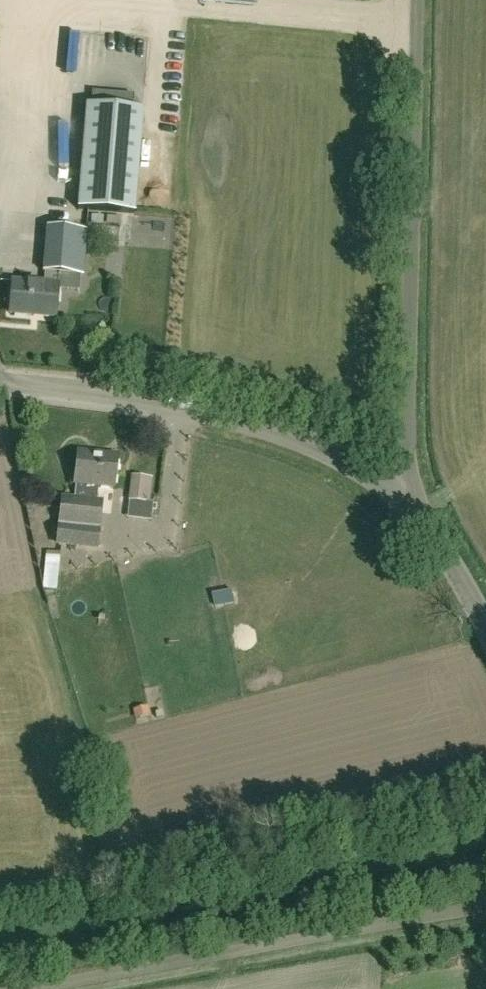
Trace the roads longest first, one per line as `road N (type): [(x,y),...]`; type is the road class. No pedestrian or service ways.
road 1 (unclassified): [(395,495),(407,457),(417,0)]
road 2 (unclassified): [(35,988),(485,907)]
road 3 (unclassified): [(395,495),(317,447),(245,422),(153,401),(0,384)]
road 4 (unclassified): [(485,628),(435,539),(395,495)]

